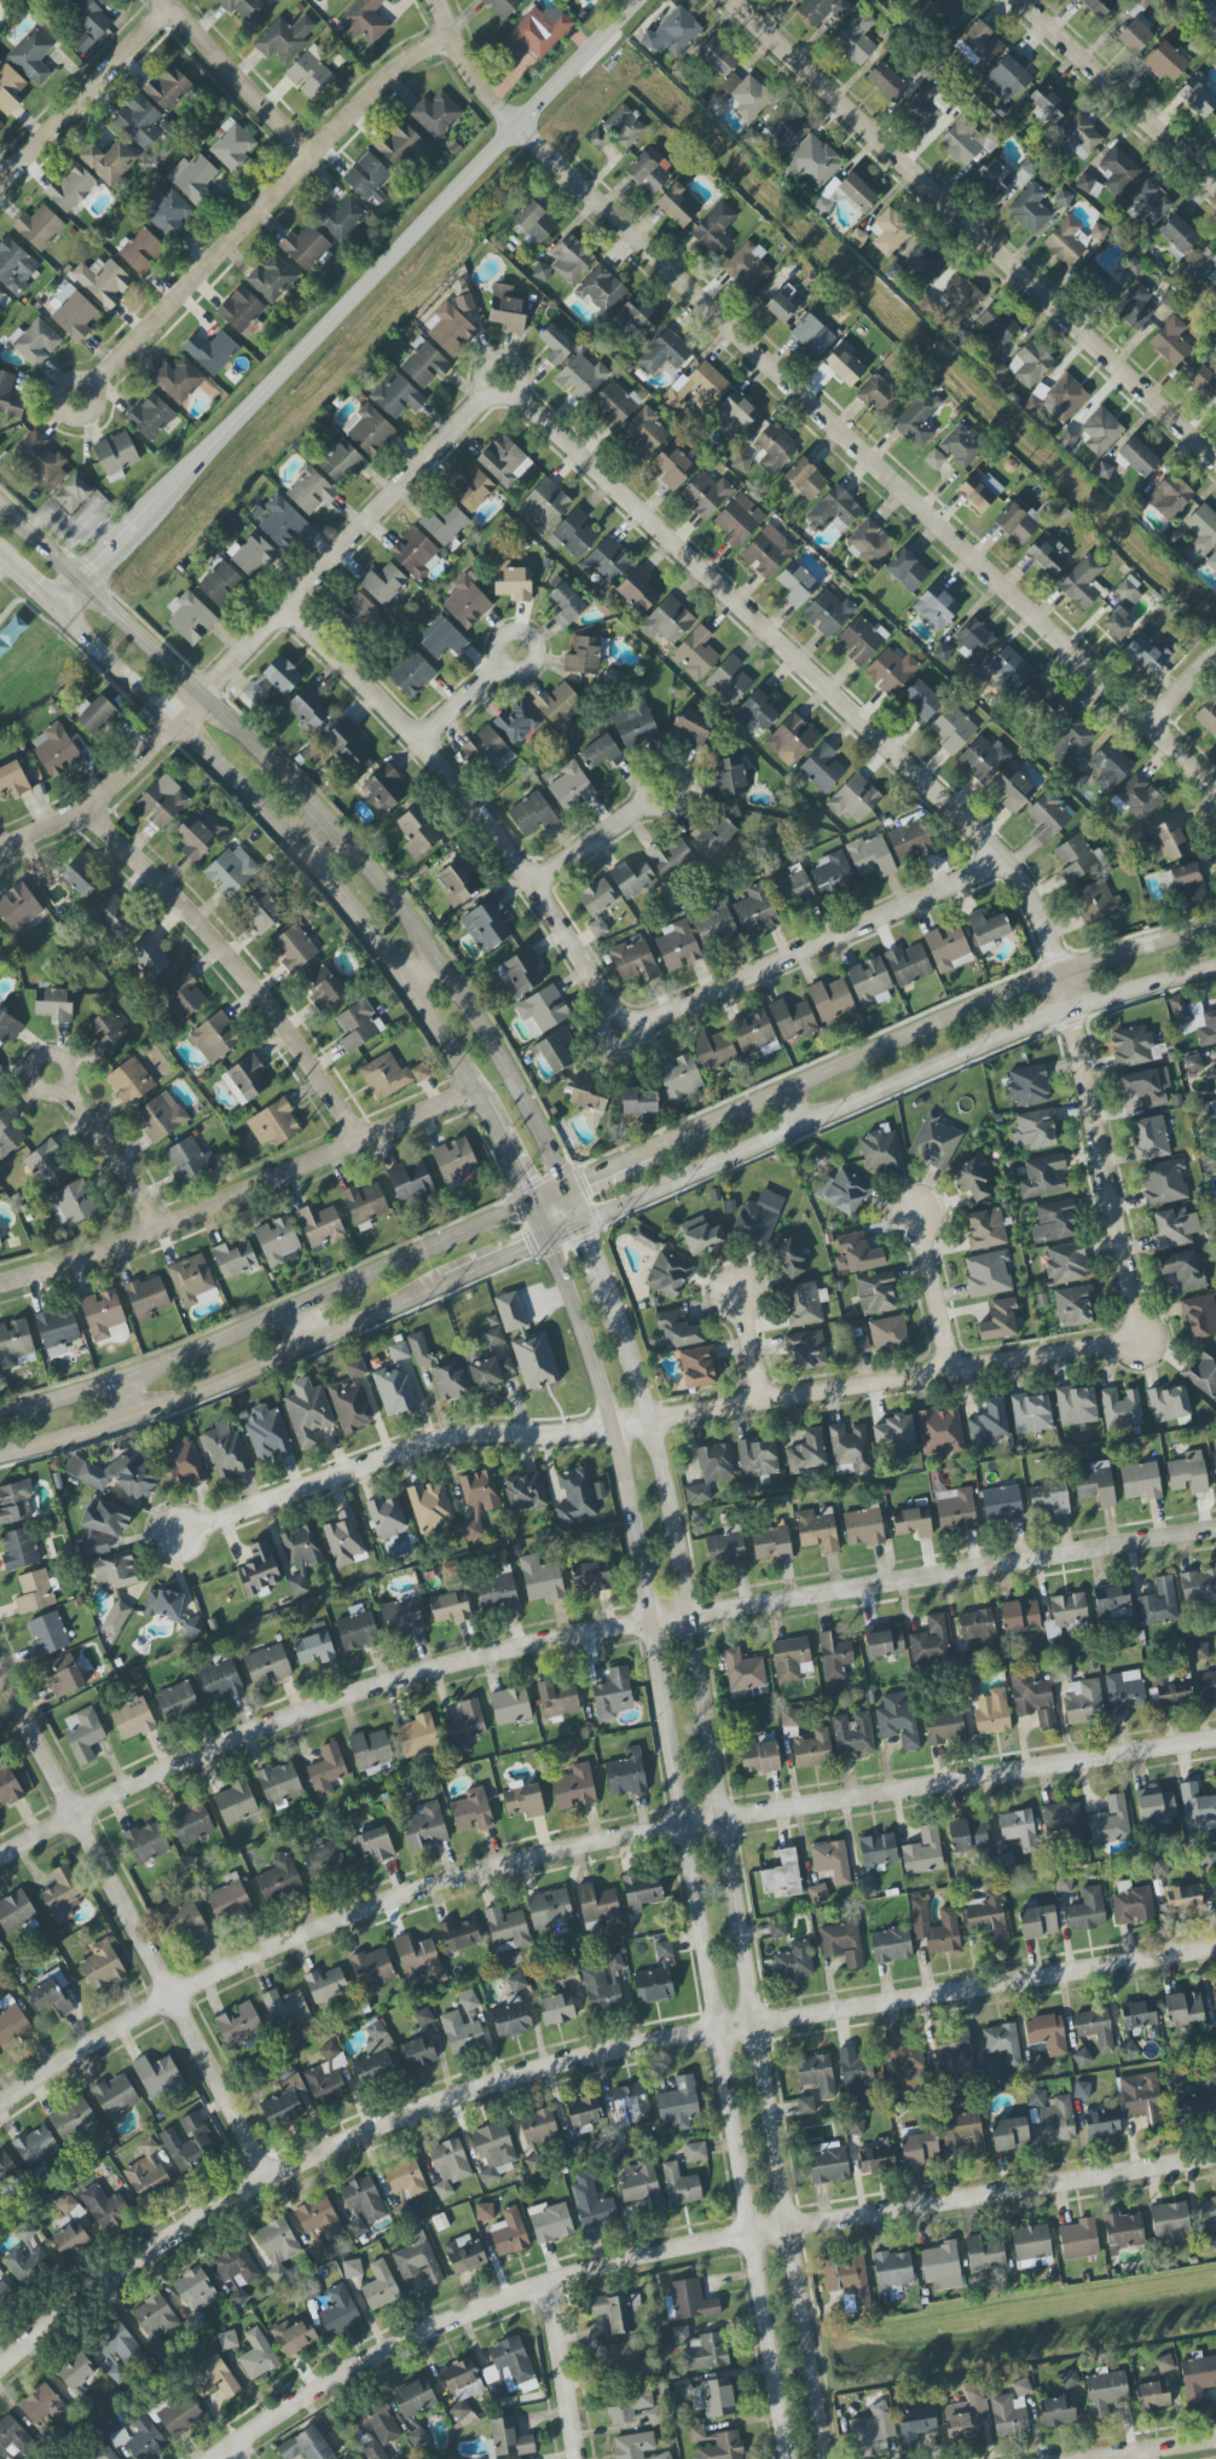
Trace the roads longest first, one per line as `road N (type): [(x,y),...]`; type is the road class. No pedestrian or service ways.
road 1 (residential): [(0,2371),(62,2314),(272,2177),(499,2080),(713,2028),(1215,1948)]
road 2 (residential): [(0,2110),(176,1997),(445,1883),(683,1829),(1215,1741)]
road 3 (residential): [(0,1863),(79,1813),(355,1692),(645,1623),(1215,1528)]
road 4 (secondary): [(545,1240),(609,1427),(683,1829),(741,2236),(785,2458)]
road 5 (residential): [(502,396),(520,397),(1024,885),(1070,1010),(1141,1340)]
road 6 (secondary): [(826,2458),(690,1617),(648,1421),(608,1300)]
road 7 (residential): [(434,0),(473,77),(515,127),(1153,726),(1215,798)]
road 8 (residential): [(219,2458),(382,2353),(554,2281),(741,2236),(1215,2157)]
road 9 (residential): [(1141,1340),(609,1427),(454,1437),(180,1535)]
road 10 (secondary): [(567,1187),(516,1084),(382,877),(152,643),(0,506)]
road 11 (tertiary): [(56,606),(637,0)]
road 12 (residential): [(0,851),(88,804),(176,726),(480,403),(502,396)]
road 13 (secondary): [(583,1223),(1070,1010),(1215,968)]
road 14 (residential): [(732,0),(1215,456)]
road 15 (secondary): [(56,606),(295,844),(348,906),(481,1099)]
road 16 (secondary): [(1215,927),(1058,970),(652,1150)]
road 17 (residential): [(0,1650),(272,2177)]
road 18 (secondary): [(529,1205),(220,1343),(0,1417)]
road 19 (residential): [(286,607),(418,740),(534,884),(615,1011),(630,1021)]
road 20 (residential): [(0,1284),(156,1229),(477,1092)]
road 21 (residential): [(91,389),(306,157),(394,74),(453,42)]
road 22 (secondary): [(0,1456),(135,1416),(445,1285)]
road 23 (residential): [(88,804),(256,986),(363,1141)]
road 24 (residential): [(630,1021),(650,1020),(1004,864)]
road 25 (residential): [(1020,0),(1215,187)]
road 26 (residential): [(0,185),(169,8)]
road 27 (residential): [(162,0),(306,157)]
road 28 (residential): [(582,2458),(554,2281)]
road 29 (residential): [(64,1091),(122,1166),(156,1229)]
road 30 (residential): [(955,1367),(920,1214)]
road 31 (residential): [(534,884),(644,803)]
road 32 (residential): [(64,1091),(70,1076),(64,1062),(50,1056),(35,1062),(29,1076),(35,1091),(50,1097),(64,1091)]
road 33 (residential): [(1094,2458),(1215,2440)]
road 34 (residential): [(659,770),(639,792),(650,808),(664,810),(679,784),(659,770)]
road 35 (residential): [(534,642),(525,634),(506,636),(498,653),(503,665),(526,669),(537,656),(534,642)]

